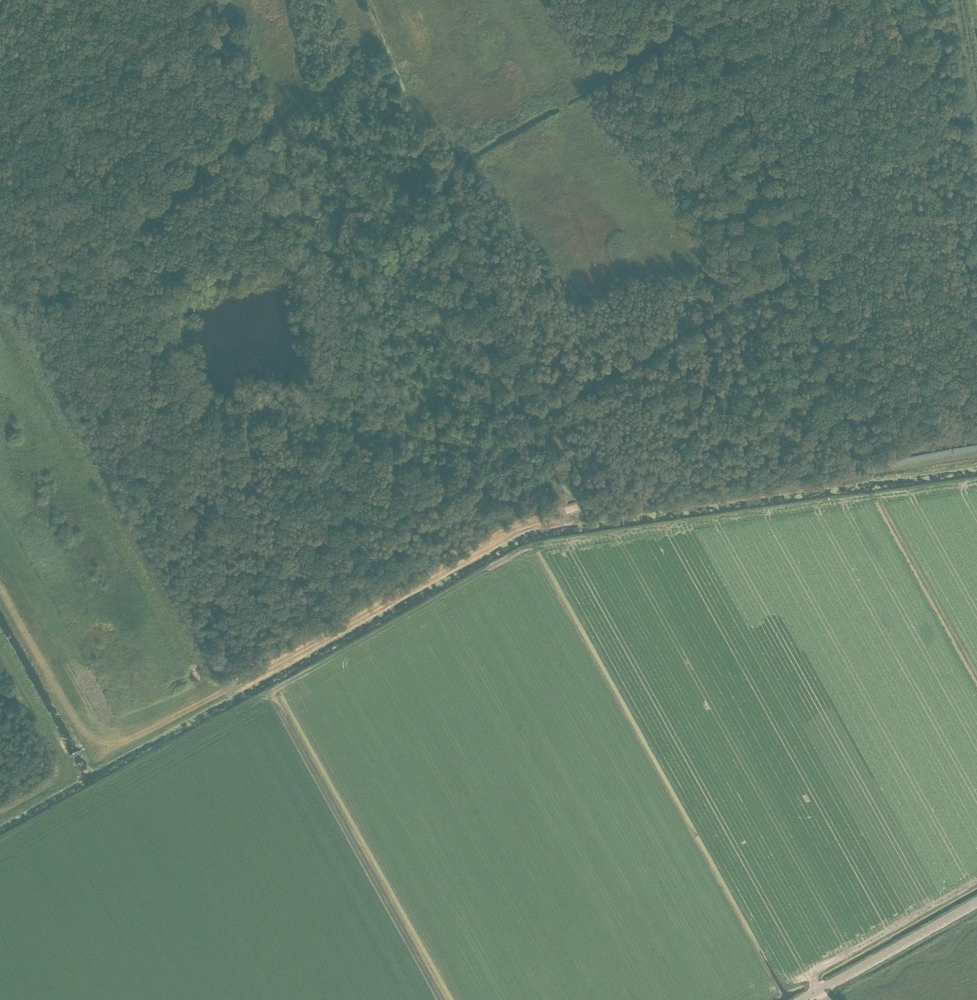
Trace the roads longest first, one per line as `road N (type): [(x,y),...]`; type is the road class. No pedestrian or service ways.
road 1 (unclassified): [(807,999),(976,900)]

